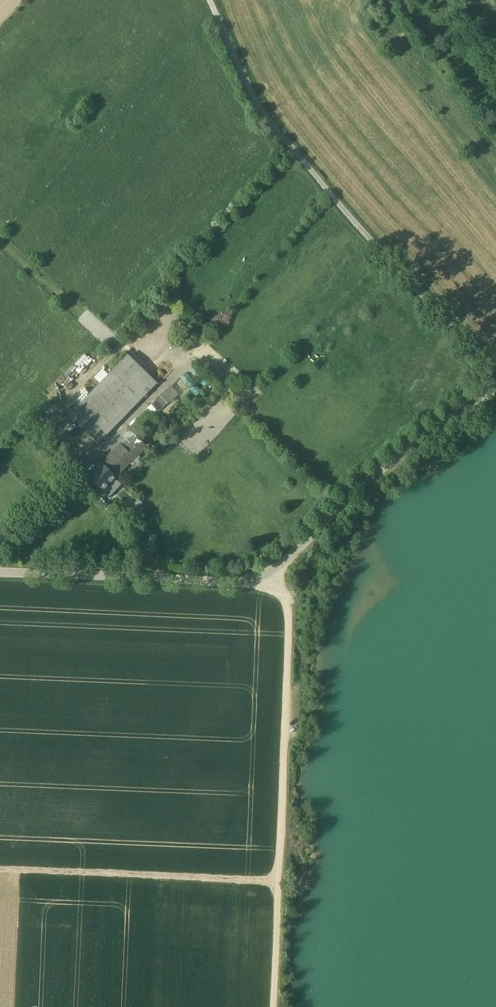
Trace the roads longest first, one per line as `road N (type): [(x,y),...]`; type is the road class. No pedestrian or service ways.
road 1 (unclassified): [(495,383),(362,484),(267,577),(0,572)]
road 2 (track): [(495,376),(272,123),(212,0)]
road 3 (track): [(273,1006),(289,620)]
road 4 (track): [(0,875),(278,886)]

